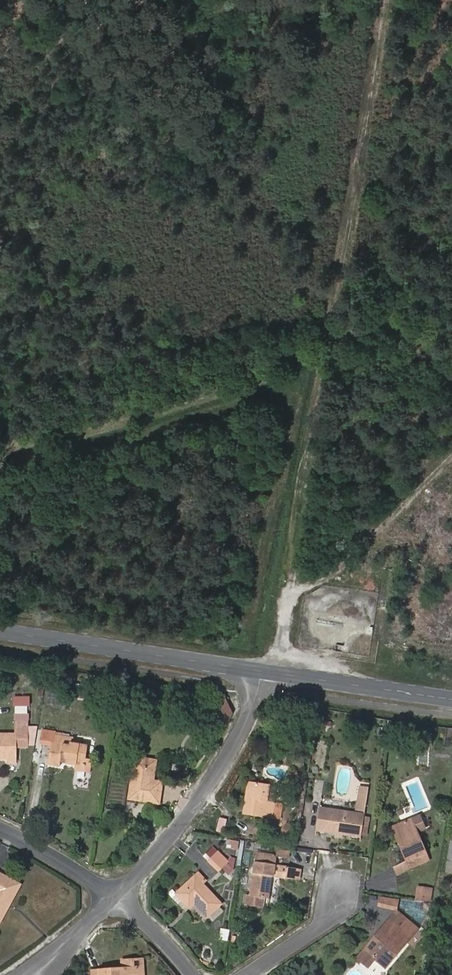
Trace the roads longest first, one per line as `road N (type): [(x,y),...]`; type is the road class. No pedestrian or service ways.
road 1 (track): [(289,596),(385,0)]
road 2 (track): [(451,458),(334,576),(289,596),(280,655),(264,673)]
road 3 (residential): [(112,900),(173,834),(228,756),(264,673)]
road 4 (tertiary): [(264,673),(0,633)]
road 5 (tertiary): [(451,700),(264,673)]
road 6 (residential): [(0,830),(112,900)]
road 7 (residential): [(248,974),(327,921),(339,892)]

